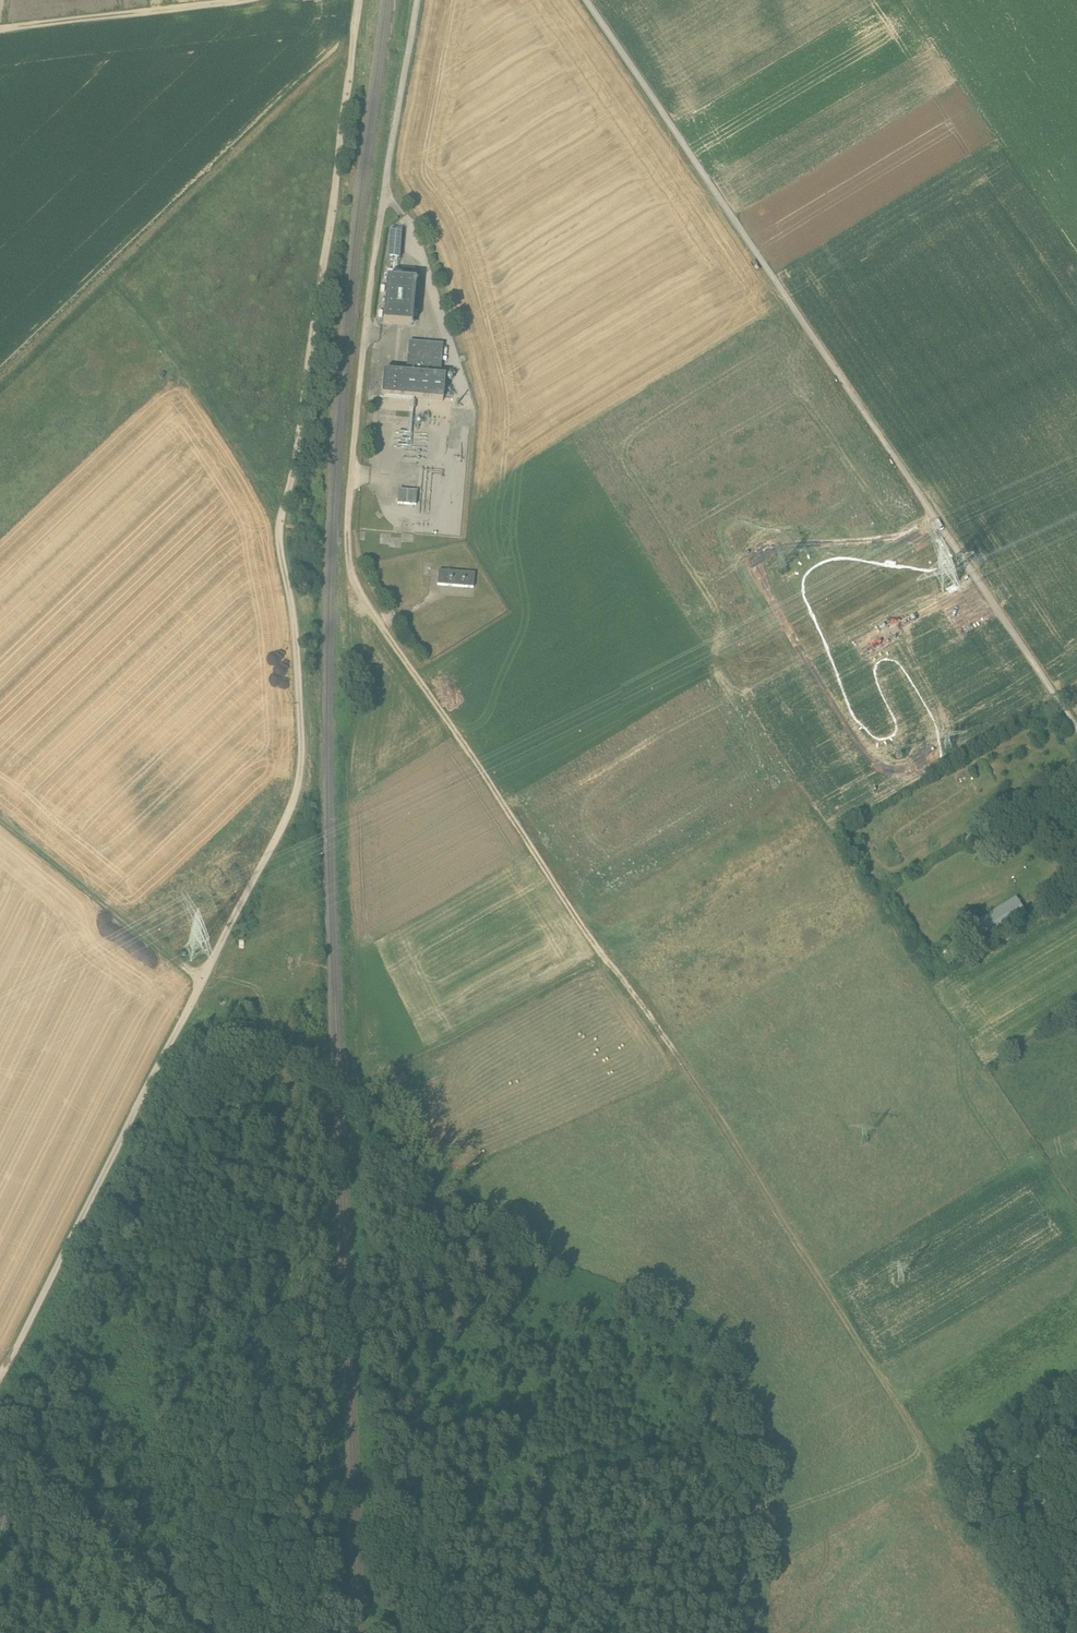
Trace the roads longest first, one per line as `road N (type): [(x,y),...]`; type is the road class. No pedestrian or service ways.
road 1 (track): [(419,0),(382,207),(347,535),(351,566),(362,597),(669,1048),(920,1439)]
road 2 (track): [(359,0),(292,478),(279,519),(293,612),(300,776),(0,1379)]
road 3 (unclassified): [(1076,723),(587,0)]
road 4 (track): [(353,472),(389,476),(391,507),(409,515),(431,517),(453,493),(454,467),(442,448),(460,380),(449,343),(441,335),(368,334)]
road 5 (track): [(0,813),(203,978)]
road 6 (track): [(231,0),(0,37)]

